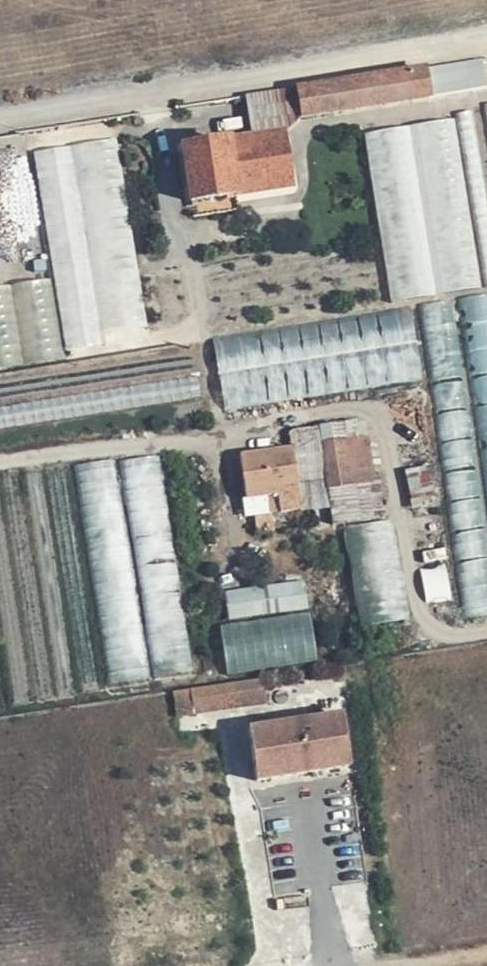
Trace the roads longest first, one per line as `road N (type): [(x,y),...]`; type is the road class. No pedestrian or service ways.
road 1 (track): [(486,631),(452,636),(420,616),(385,428),(374,414),(350,408),(0,463)]

